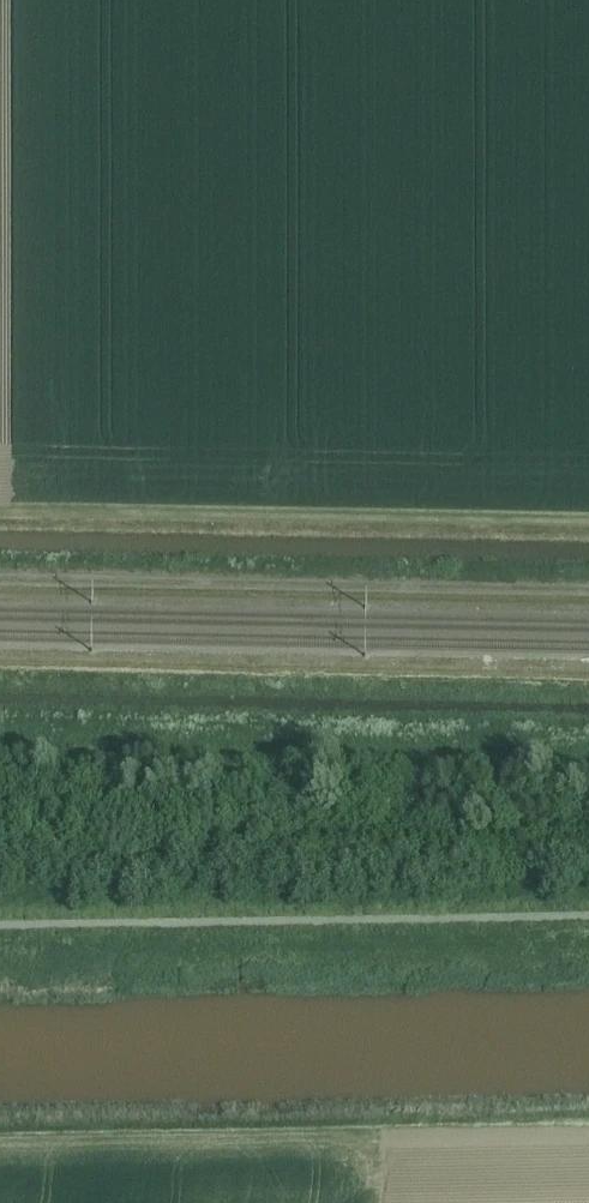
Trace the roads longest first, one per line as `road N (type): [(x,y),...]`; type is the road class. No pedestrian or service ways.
road 1 (track): [(588,680),(0,668)]
road 2 (track): [(588,590),(0,579)]

